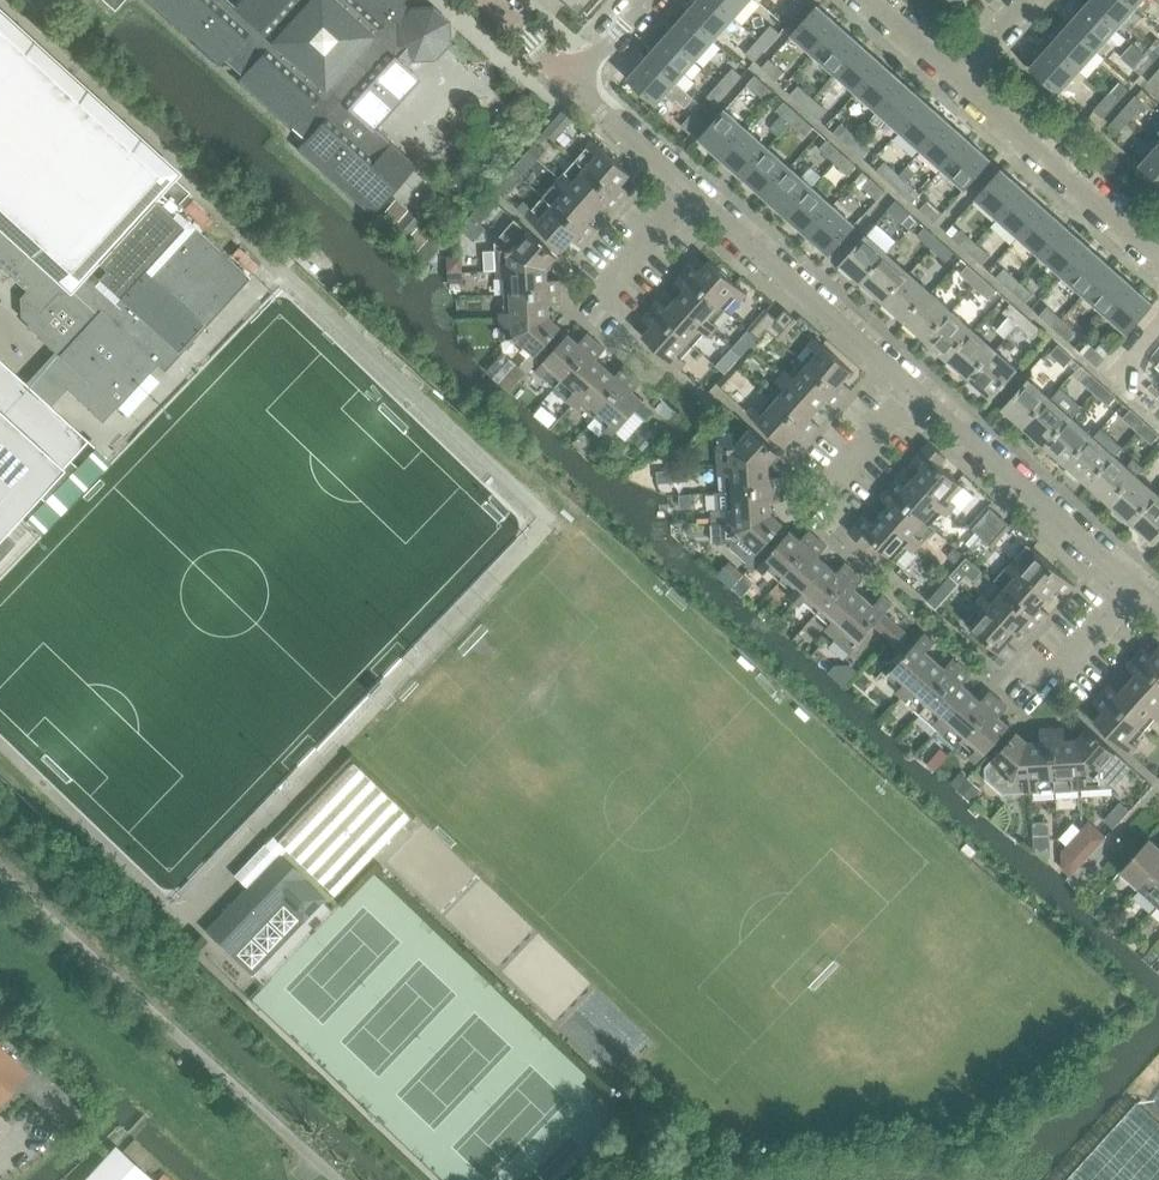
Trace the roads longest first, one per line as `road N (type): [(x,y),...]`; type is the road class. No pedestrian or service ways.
road 1 (residential): [(1158,605),(567,78)]
road 2 (residential): [(954,74),(1158,259)]

